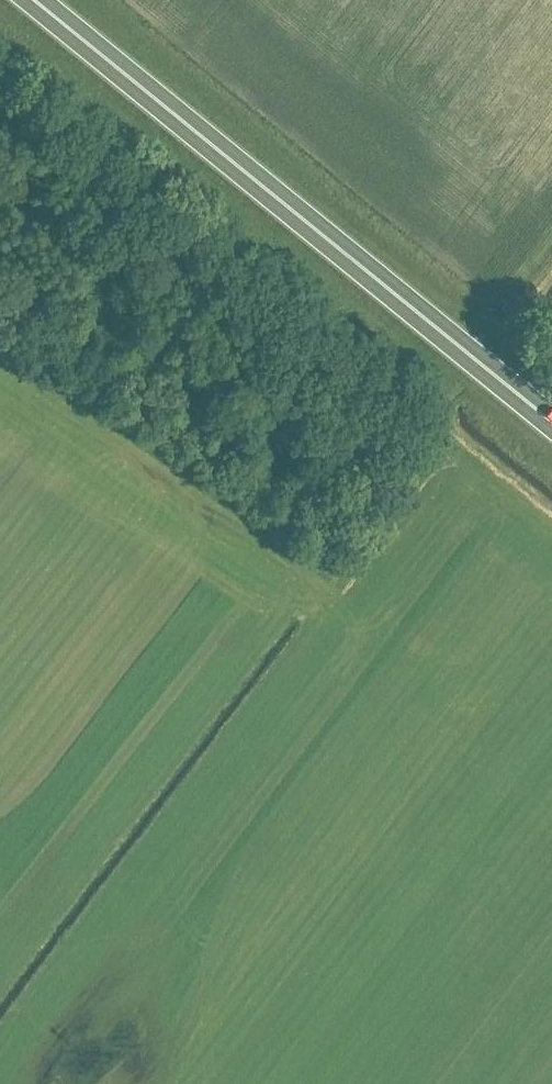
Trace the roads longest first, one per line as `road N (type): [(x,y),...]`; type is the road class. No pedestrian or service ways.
road 1 (trunk): [(551,422),(36,0)]

